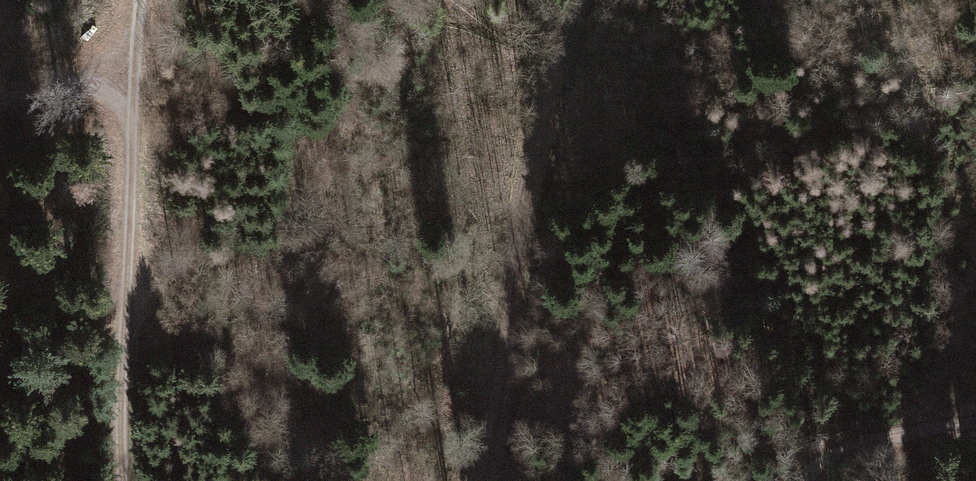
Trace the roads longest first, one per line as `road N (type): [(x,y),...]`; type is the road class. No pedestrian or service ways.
road 1 (track): [(474,480),(579,0)]
road 2 (track): [(148,0),(127,480)]
road 3 (track): [(808,480),(865,447),(975,439)]
road 4 (track): [(0,91),(144,40)]

